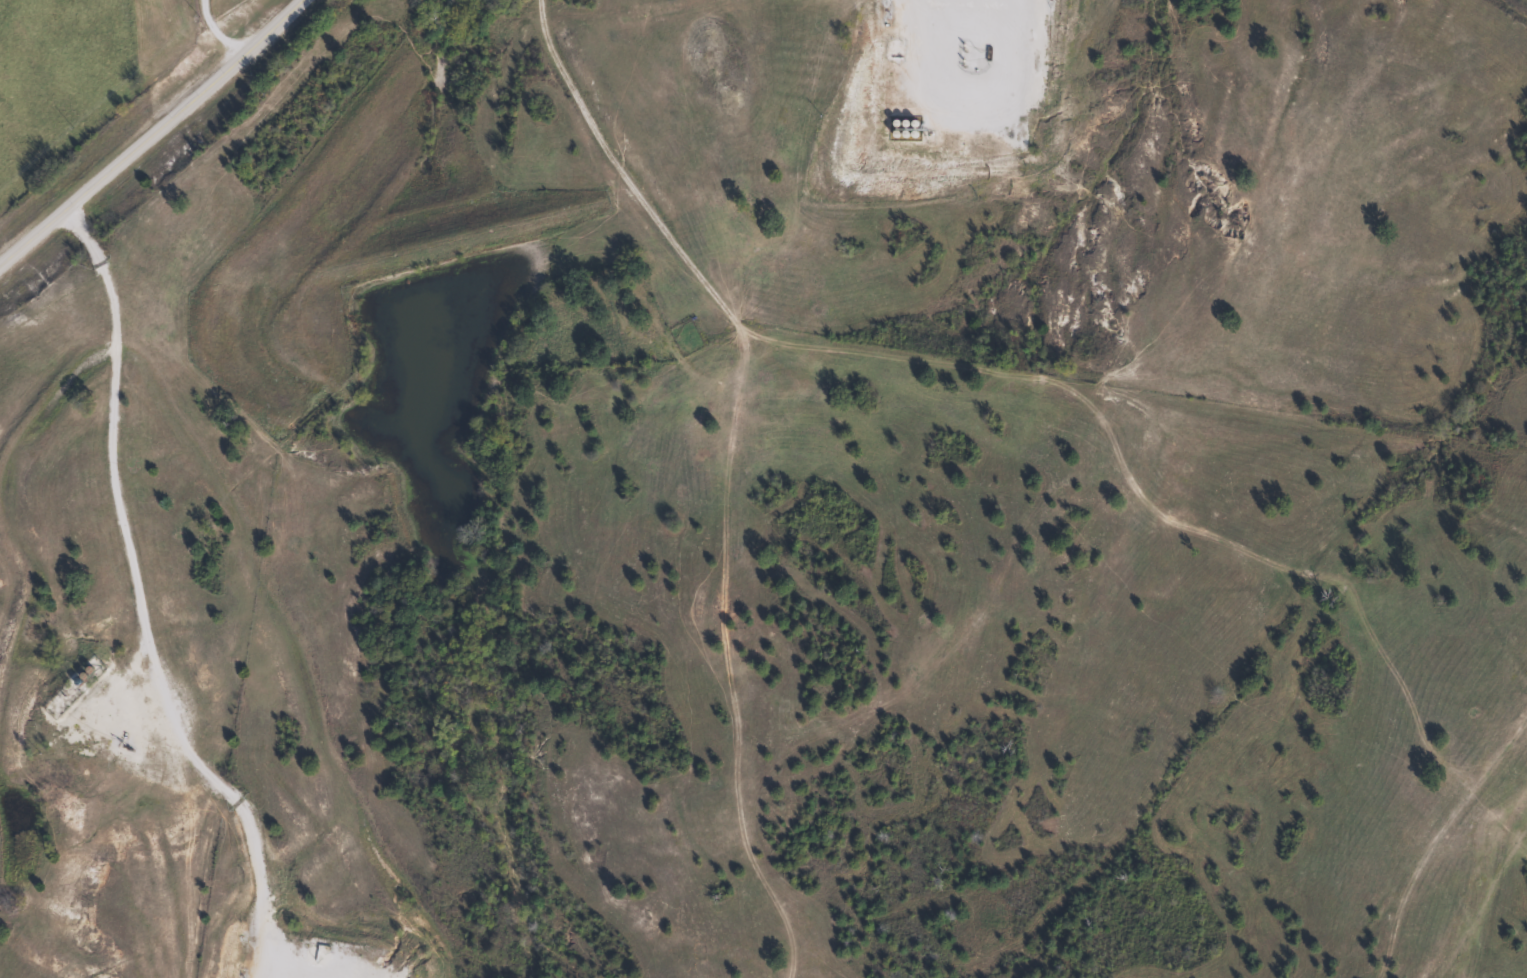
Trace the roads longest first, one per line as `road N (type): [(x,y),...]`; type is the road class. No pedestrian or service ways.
road 1 (tertiary): [(0,261),(184,109),(295,0)]

